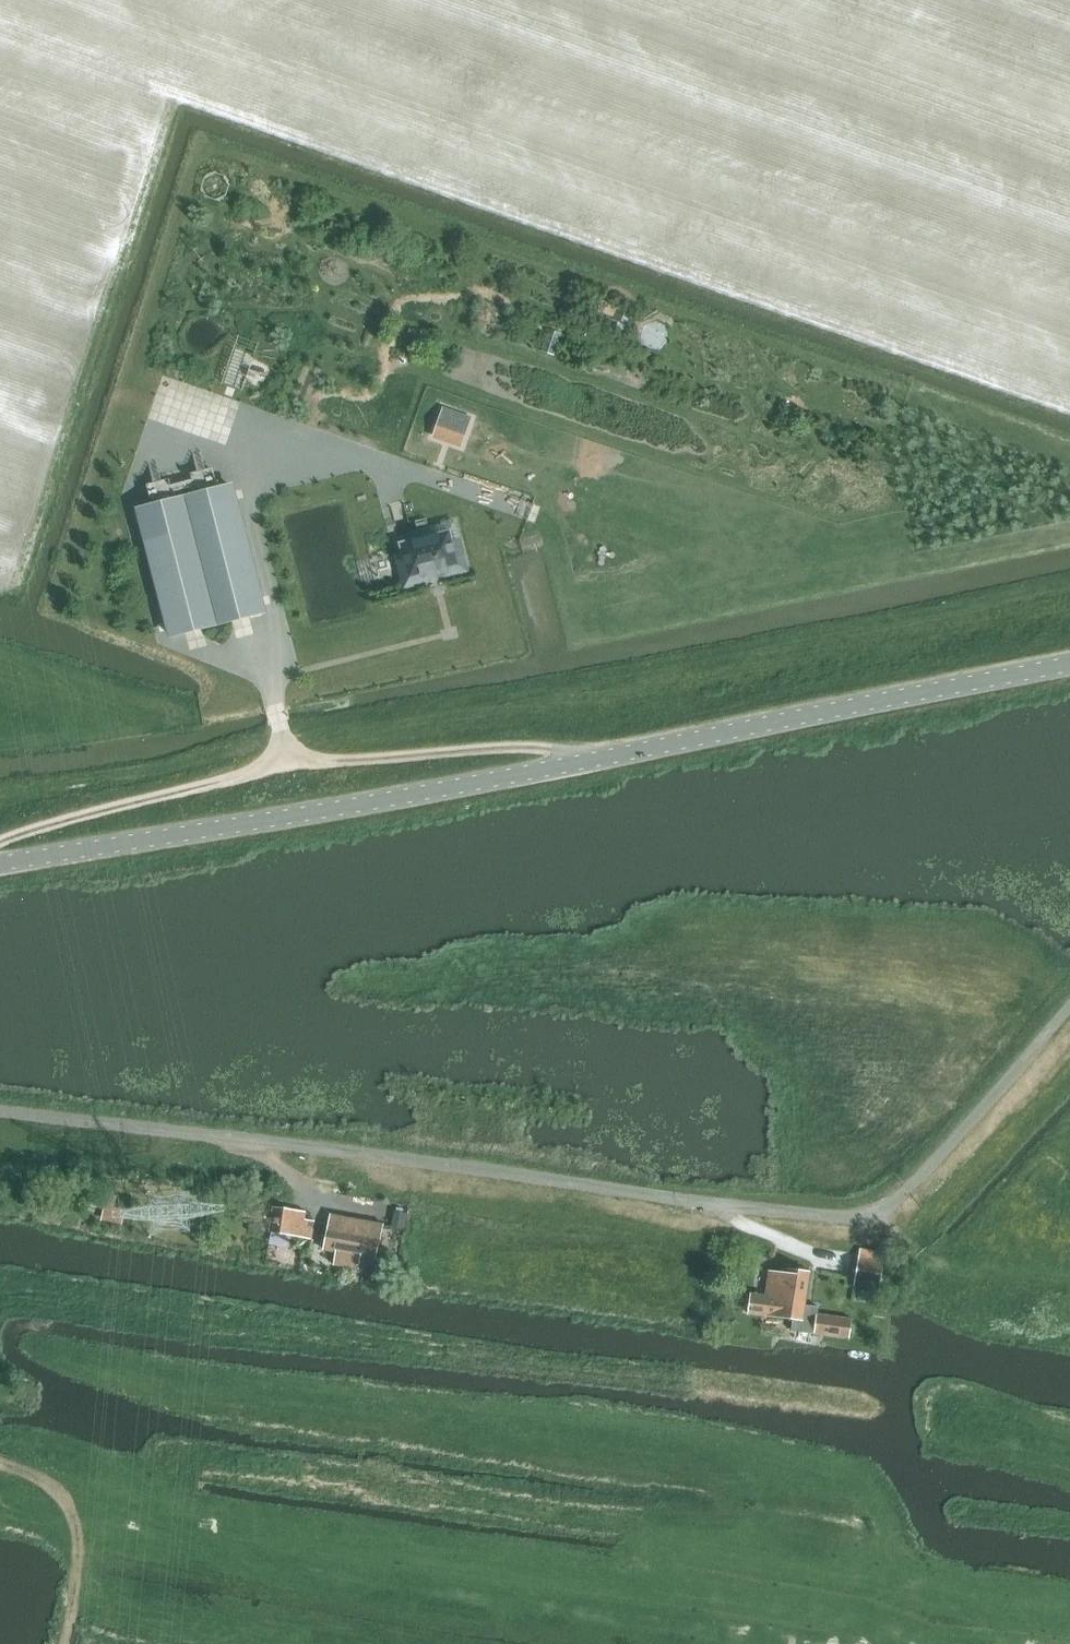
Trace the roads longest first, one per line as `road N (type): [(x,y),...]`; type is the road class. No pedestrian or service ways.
road 1 (tertiary): [(1069,665),(484,784),(0,868)]
road 2 (unclassified): [(0,1111),(831,1217),(888,1206)]

